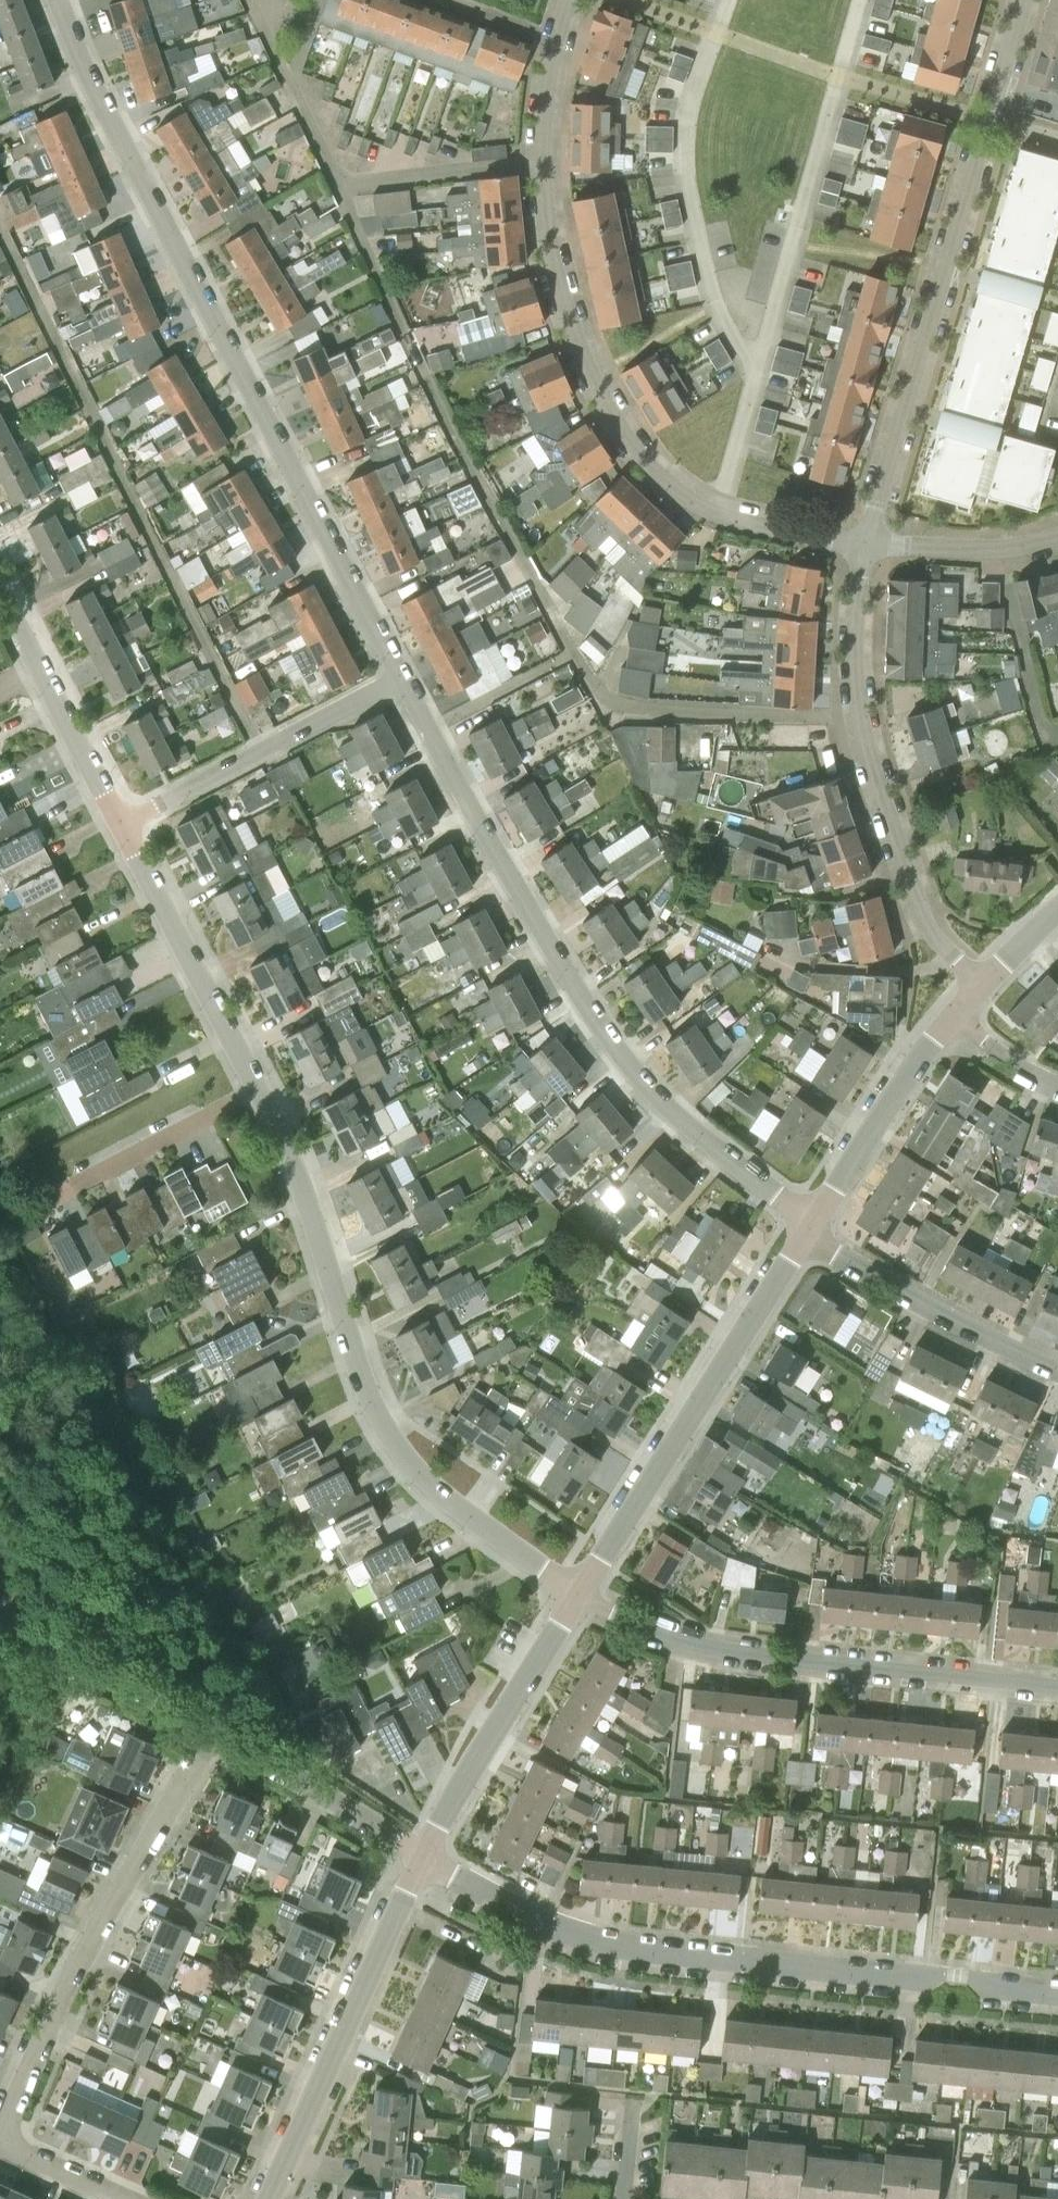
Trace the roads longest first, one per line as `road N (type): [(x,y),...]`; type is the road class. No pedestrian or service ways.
road 1 (residential): [(400,678),(91,90),(58,0)]
road 2 (residential): [(807,1229),(671,1116),(600,1029),(400,678)]
road 3 (residential): [(556,45),(543,132),(548,229),(563,298),(604,399),(649,465),(689,498),(746,522),(863,544)]
road 4 (residential): [(1057,1998),(616,1947),(533,1918),(427,1859)]
road 5 (residential): [(577,1595),(428,1488),(380,1425),(319,1235),(259,1089)]
road 6 (residential): [(863,544),(1025,0)]
road 7 (residential): [(577,1595),(655,1630),(725,1646),(1057,1685)]
road 8 (residential): [(984,983),(929,930),(882,799),(860,717),(863,544)]
road 9 (residential): [(0,2134),(27,2059),(215,1735)]
road 10 (residential): [(577,1595),(807,1229)]
road 11 (residential): [(272,2198),(427,1859)]
road 12 (residential): [(118,825),(400,678)]
road 13 (residential): [(427,1859),(458,1791),(577,1595)]
road 14 (residential): [(259,1089),(118,825)]
road 15 (residential): [(1057,1370),(864,1270),(807,1229)]
road 16 (residential): [(807,1229),(956,1017)]
road 17 (residential): [(118,825),(0,595)]
road 18 (residential): [(215,1735),(83,1660),(0,1602)]
road 19 (residential): [(259,1089),(40,1204)]
road 20 (residential): [(427,1859),(215,1735)]
road 21 (residential): [(863,544),(1007,549),(1057,536)]
road 22 (residential): [(435,0),(556,45)]
road 23 (residential): [(114,2198),(0,2150)]
road 24 (residential): [(956,1017),(1057,1086)]

